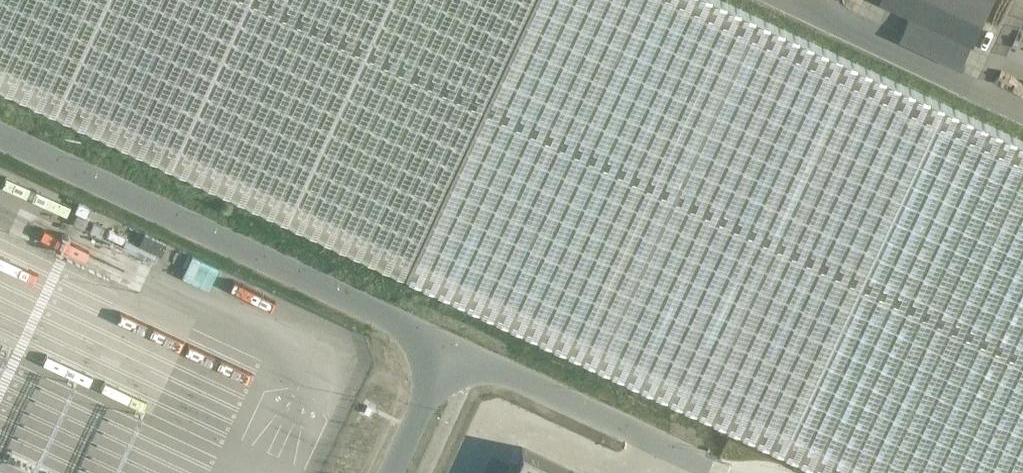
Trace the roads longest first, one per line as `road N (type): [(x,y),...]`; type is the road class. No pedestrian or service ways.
road 1 (unclassified): [(453,351),(0,139)]
road 2 (unclassified): [(712,472),(453,351)]
road 3 (unclassified): [(394,472),(453,351)]

